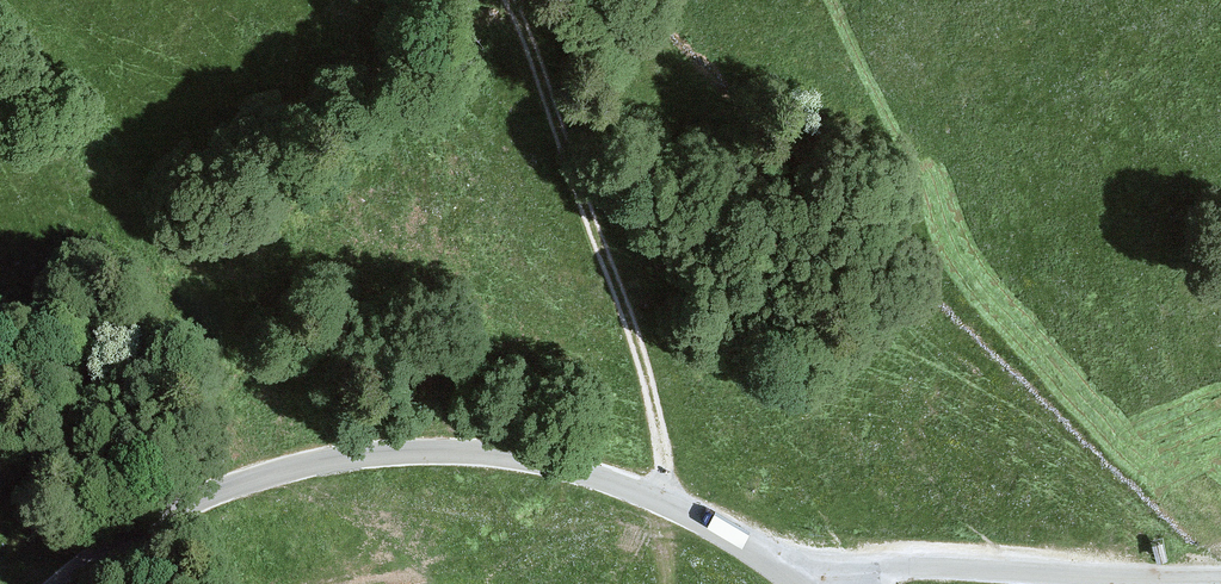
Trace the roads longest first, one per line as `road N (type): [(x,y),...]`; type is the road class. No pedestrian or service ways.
road 1 (tertiary): [(66,583),(149,524),(207,496),(337,459),(401,451),(517,456),(576,470),(665,501),(806,579)]
road 2 (track): [(665,501),(663,451),(635,333),(523,31),(504,0)]
road 3 (unclassified): [(1220,574),(910,564),(806,579)]

